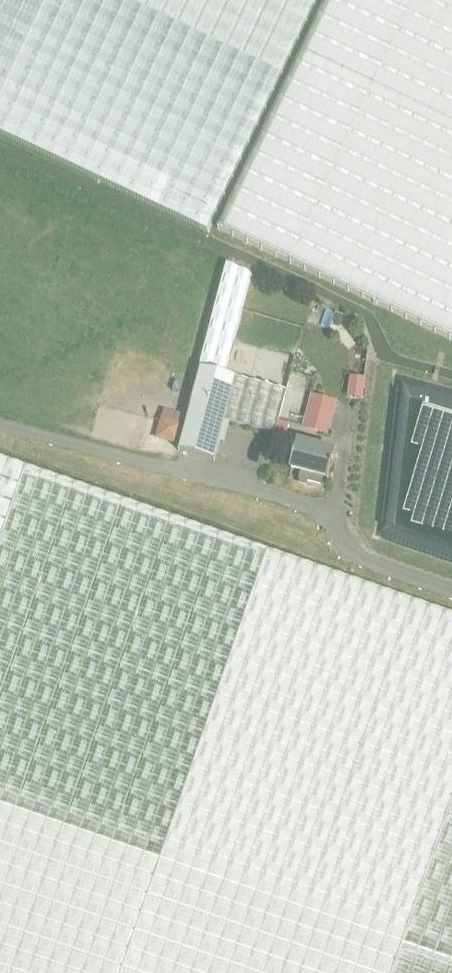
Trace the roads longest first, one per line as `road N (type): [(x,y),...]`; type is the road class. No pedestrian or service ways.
road 1 (unclassified): [(451,588),(361,557),(313,514),(0,423)]

